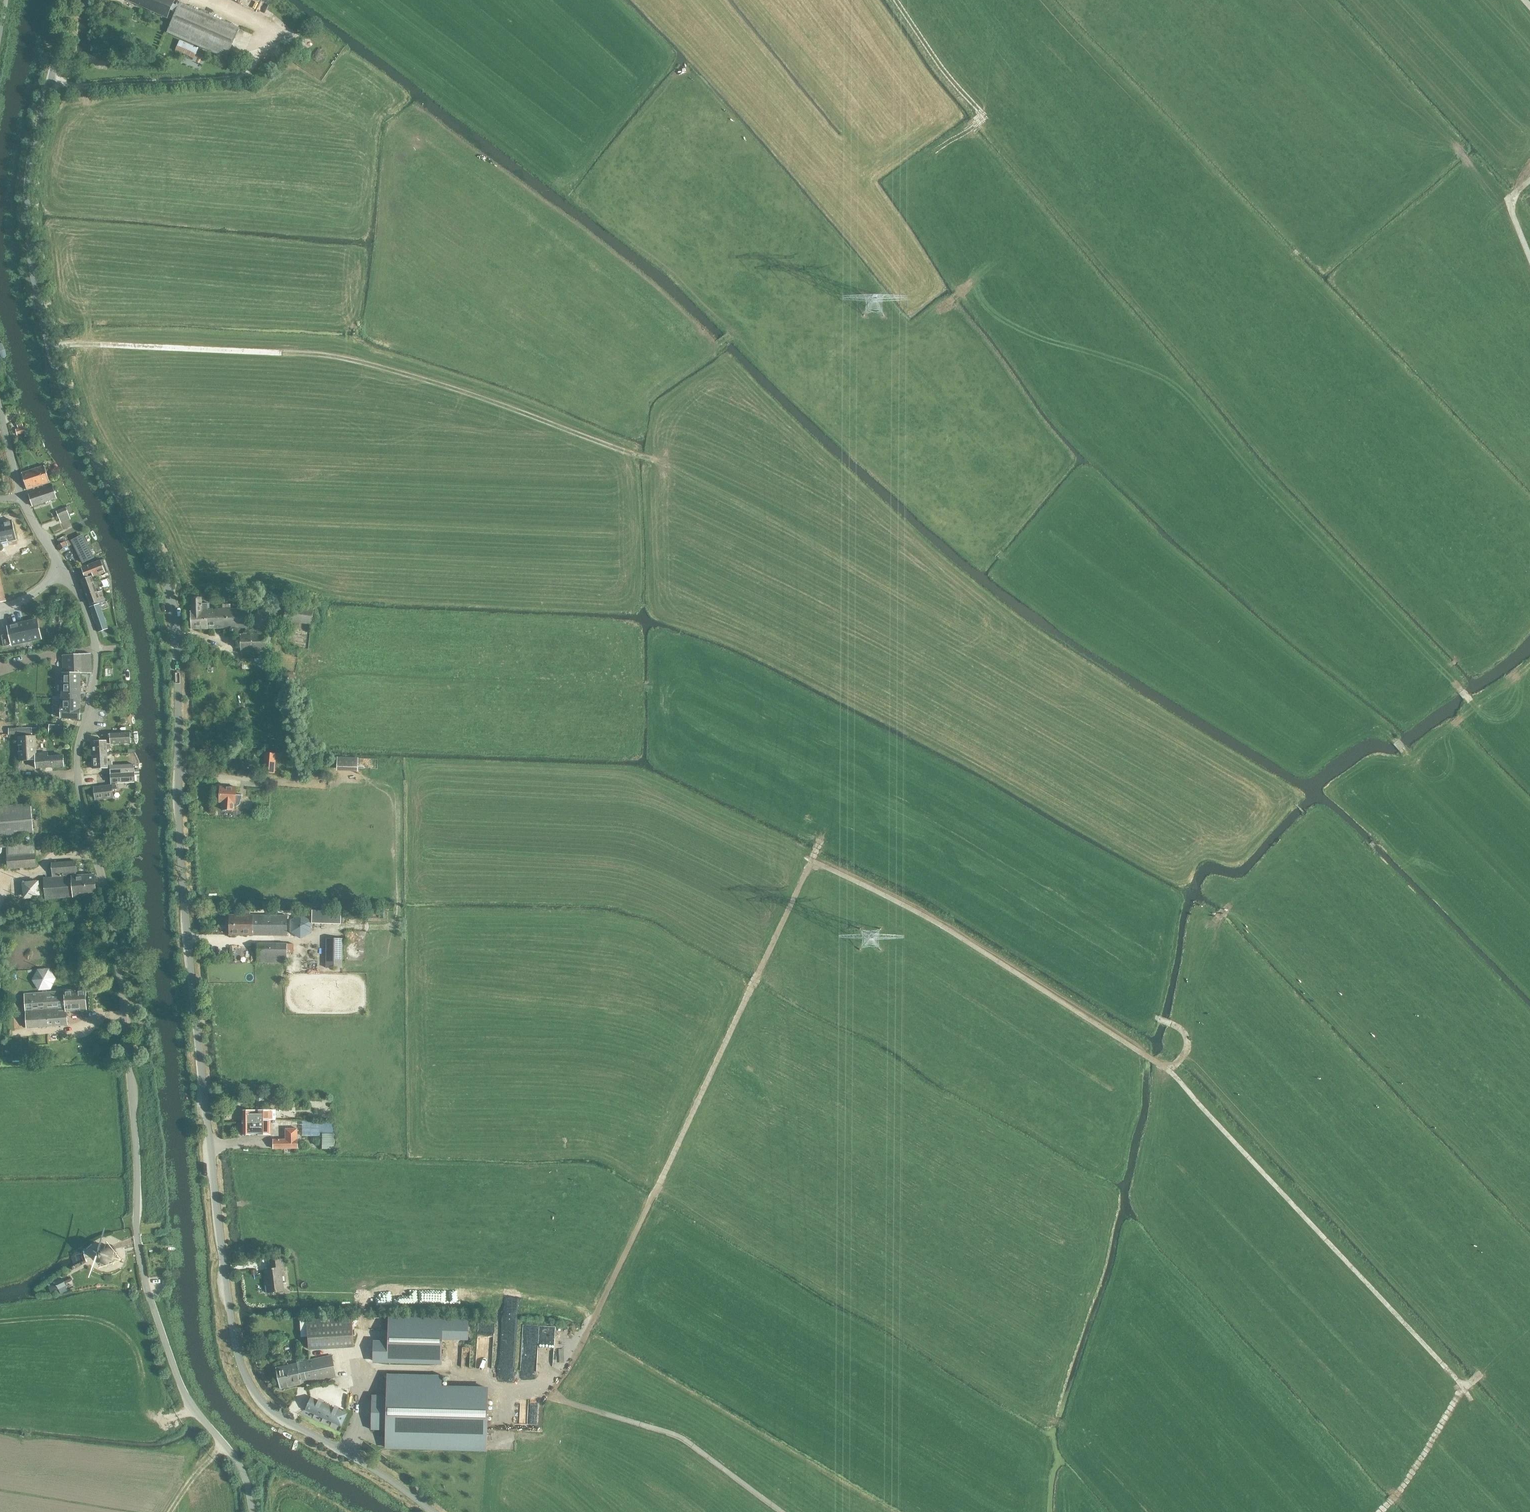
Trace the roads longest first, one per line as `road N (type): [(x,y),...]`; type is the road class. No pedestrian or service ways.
road 1 (unclassified): [(434,1511),(271,1412),(235,1344),(193,1054),(159,587),(72,425),(30,264),(28,172),(68,0)]
road 2 (unclassified): [(253,1511),(236,1459),(187,1400),(152,1301),(136,1222),(131,1085),(79,776),(96,665),(69,578),(21,496),(0,412)]
road 3 (track): [(1529,1329),(1463,1387),(1170,1070),(937,922),(811,860)]
road 4 (track): [(818,844),(585,1335),(546,1391)]
road 5 (track): [(87,343),(348,355),(674,467)]
road 6 (track): [(277,31),(305,42),(376,106),(549,224),(714,352),(736,332)]
road 7 (track): [(924,326),(968,285),(932,173),(933,152),(984,117),(894,0)]
road 8 (track): [(1306,815),(1365,853),(1415,766),(1476,711),(1461,689),(1398,659)]
road 9 (track): [(195,0),(277,31),(245,73),(48,83)]
road 10 (track): [(546,1391),(684,1437),(783,1511)]
road 11 (track): [(1184,1033),(1213,921),(1317,825)]
road 12 (track): [(1415,766),(1393,740),(1220,665)]
road 13 (track): [(159,1419),(127,1341),(103,1325),(0,1321)]
road 14 (track): [(1296,804),(1138,720)]
road 15 (track): [(1381,1511),(1463,1387),(1475,1402)]
road 16 (track): [(814,395),(736,332),(692,283)]
road 17 (track): [(1529,666),(1476,711),(1529,764)]

